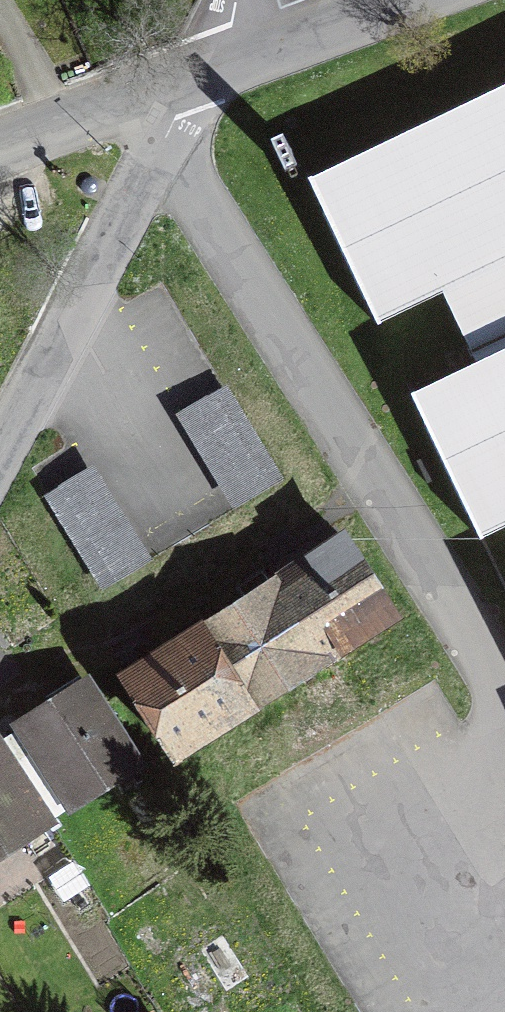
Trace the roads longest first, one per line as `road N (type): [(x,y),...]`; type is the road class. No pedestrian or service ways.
road 1 (residential): [(161,143),(504,702)]
road 2 (residential): [(0,459),(161,143)]
road 3 (residential): [(188,89),(420,0)]
road 4 (residential): [(0,158),(188,89)]

